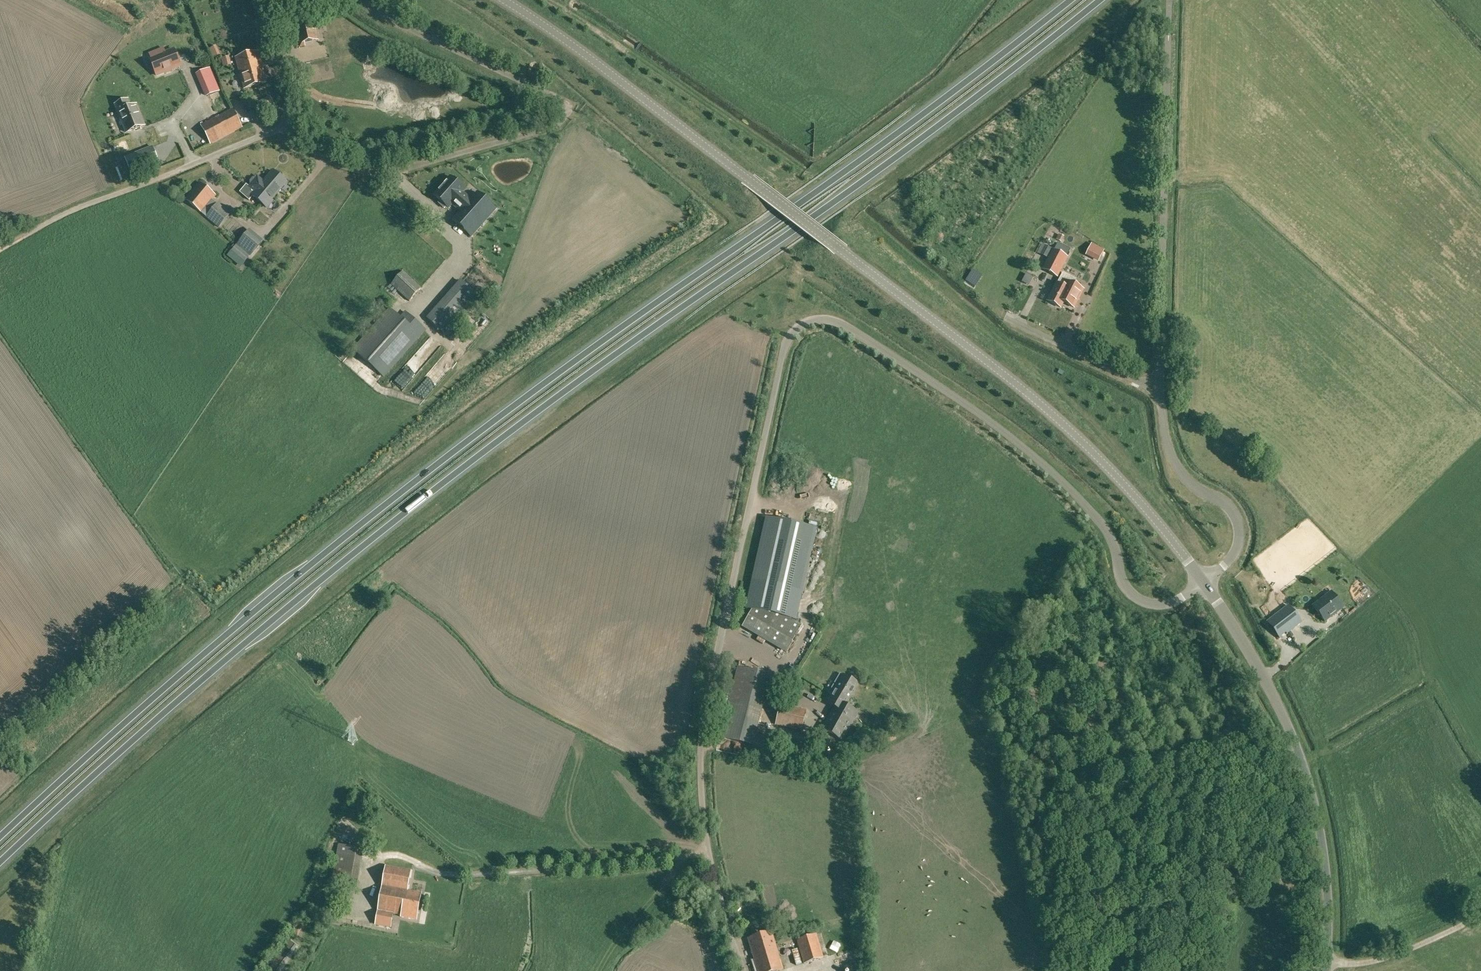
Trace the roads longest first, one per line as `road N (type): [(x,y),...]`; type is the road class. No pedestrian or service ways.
road 1 (trunk): [(0,860),(302,595),(1099,0)]
road 2 (trunk): [(1067,0),(512,407),(285,585),(0,839)]
road 3 (unclassified): [(709,853),(701,765),(710,698),(788,339),(810,322),(842,326),(1022,447),(1102,522),(1134,597),(1169,603),(1203,581)]
road 4 (unclassified): [(504,0),(614,74),(1007,376),(1130,491),(1203,581)]
road 5 (unclassified): [(361,0),(562,102),(561,122),(393,175),(325,160),(288,125)]
road 6 (unclassified): [(1329,965),(1329,883),(1312,784),(1241,630),(1203,581)]
road 7 (unclassified): [(1163,390),(1169,0)]
road 8 (unclassified): [(1203,581),(1234,554),(1238,519),(1177,468),(1163,390)]
road 9 (unclassified): [(1163,390),(1010,323)]
road 10 (unclassified): [(1480,917),(1372,963),(1329,965)]
road 11 (unclassified): [(288,125),(276,0)]

